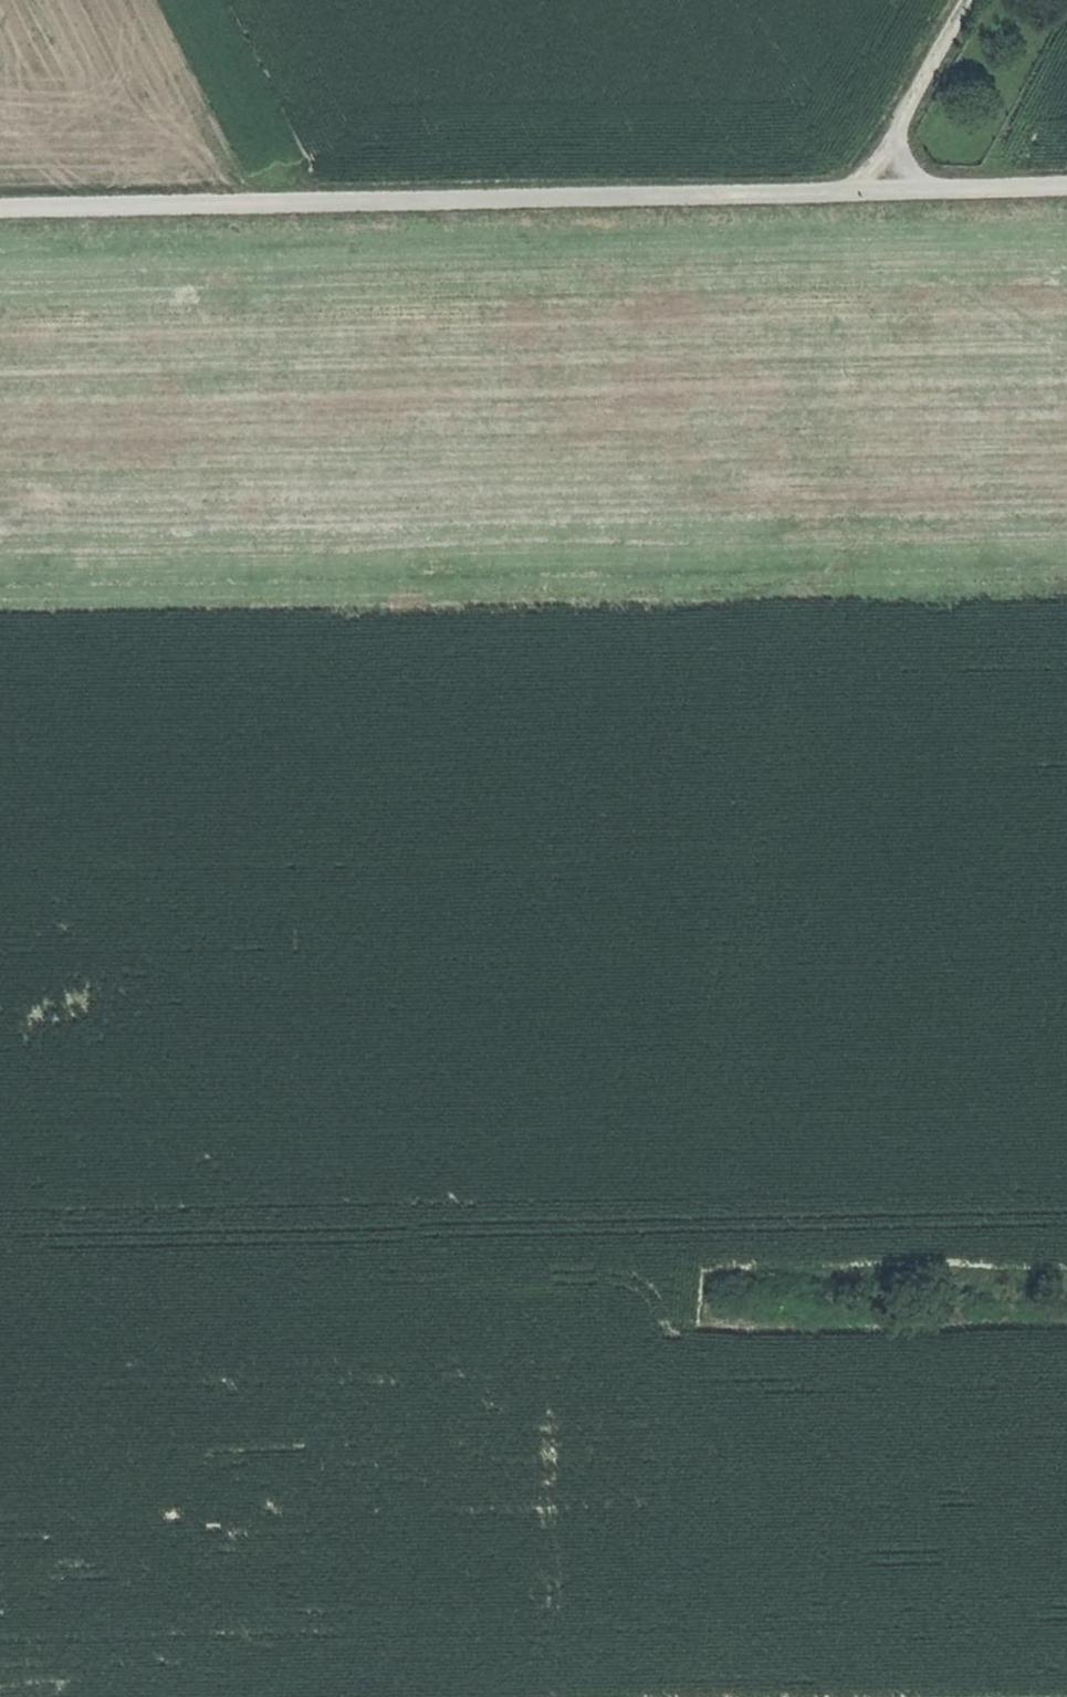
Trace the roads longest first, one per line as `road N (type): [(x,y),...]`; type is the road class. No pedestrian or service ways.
road 1 (unclassified): [(0,210),(864,189)]
road 2 (unclassified): [(864,189),(968,0)]
road 3 (unclassified): [(864,189),(1066,186)]

